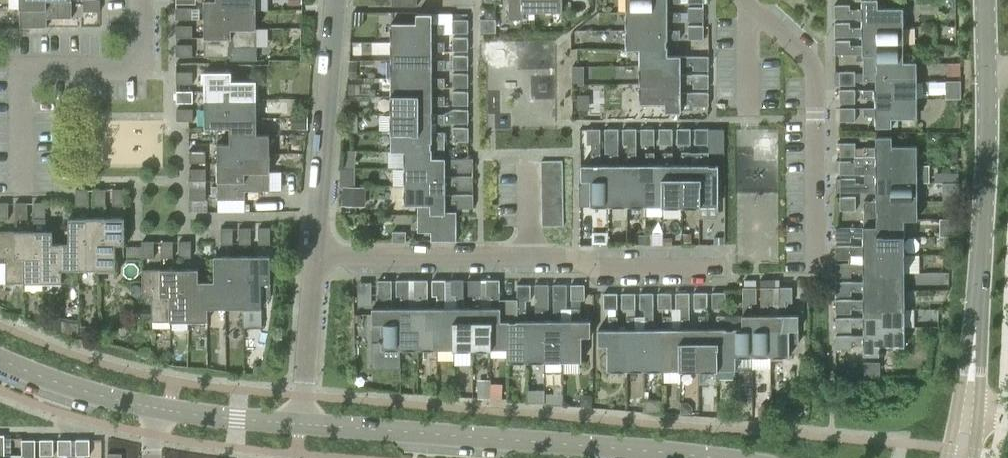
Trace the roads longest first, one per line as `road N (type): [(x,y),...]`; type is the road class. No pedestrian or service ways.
road 1 (secondary): [(959,457),(982,223),(981,0)]
road 2 (residential): [(718,457),(303,425)]
road 3 (residential): [(23,185),(21,73),(143,73),(142,0)]
road 4 (residential): [(817,276),(816,70),(745,0)]
road 5 (residential): [(319,261),(332,0)]
road 6 (residential): [(531,257),(319,261)]
road 7 (residential): [(721,268),(602,270),(567,256),(531,257)]
road 8 (residential): [(163,410),(76,388),(0,355)]
road 9 (residential): [(303,425),(319,261)]
road 10 (residential): [(303,425),(163,410)]

